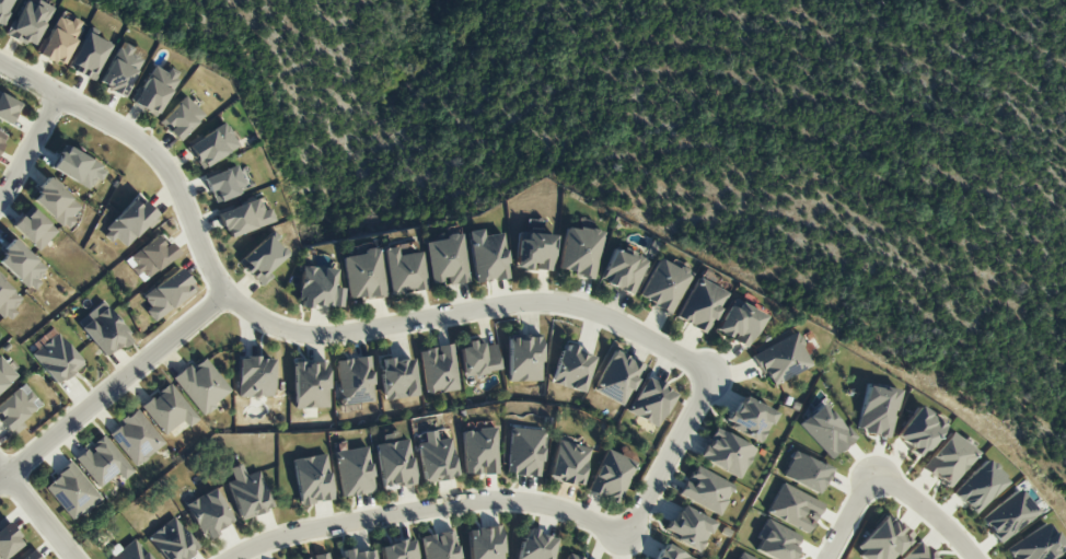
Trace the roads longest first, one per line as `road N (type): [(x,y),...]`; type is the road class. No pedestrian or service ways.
road 1 (residential): [(712,375),(592,312),(544,302),(338,334),(294,333),(253,315),(215,275),(152,152),(0,66)]
road 2 (residential): [(227,558),(256,543),(496,500),(593,519),(625,537)]
road 3 (residential): [(0,482),(228,294)]
road 4 (residential): [(625,537),(712,375)]
road 5 (residential): [(974,558),(871,469)]
road 6 (residential): [(58,95),(0,204)]
road 7 (residential): [(78,558),(0,467)]

